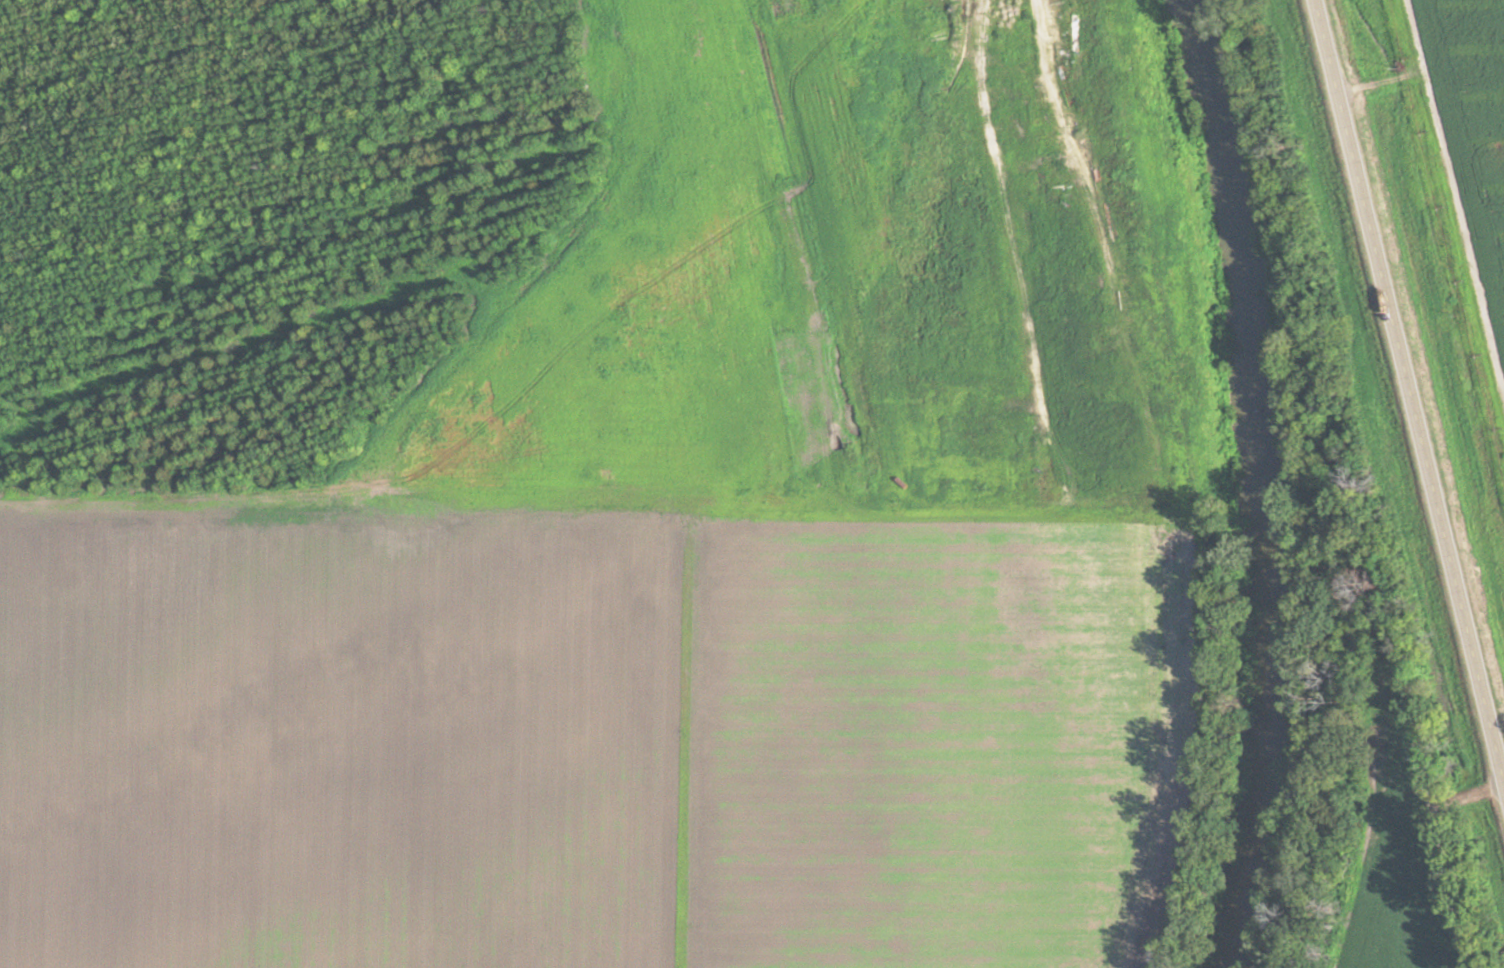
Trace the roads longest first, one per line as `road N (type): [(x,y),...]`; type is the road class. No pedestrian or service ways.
road 1 (trunk): [(1503,751),(1318,0)]

